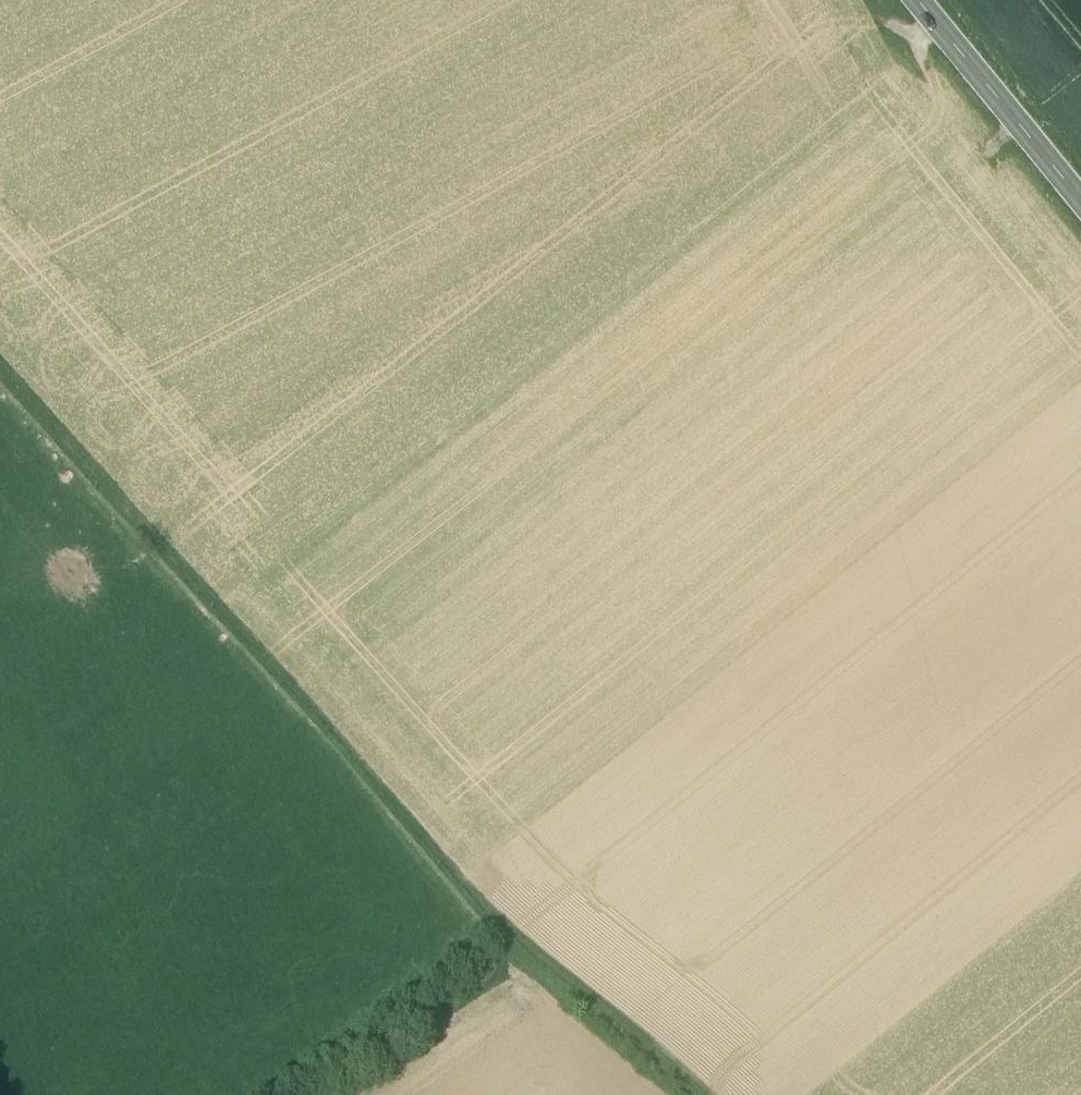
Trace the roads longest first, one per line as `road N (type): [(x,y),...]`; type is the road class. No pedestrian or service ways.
road 1 (track): [(0,374),(481,910),(692,1094)]
road 2 (tertiary): [(916,0),(1080,201)]

